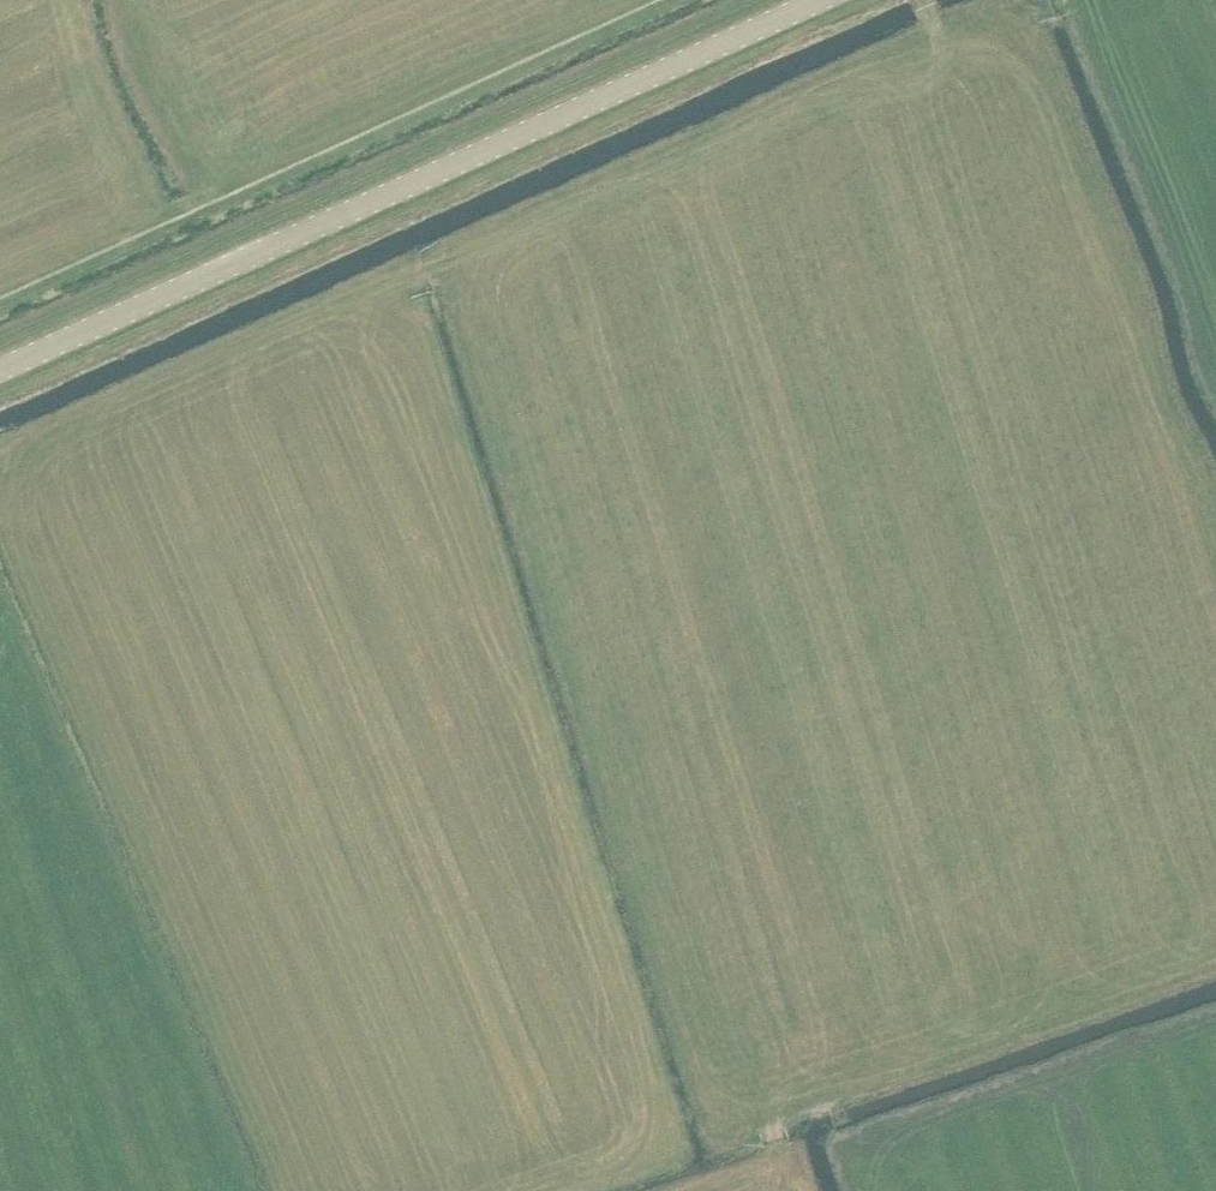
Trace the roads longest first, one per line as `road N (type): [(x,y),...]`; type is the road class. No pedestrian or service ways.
road 1 (secondary): [(0,377),(835,0)]

